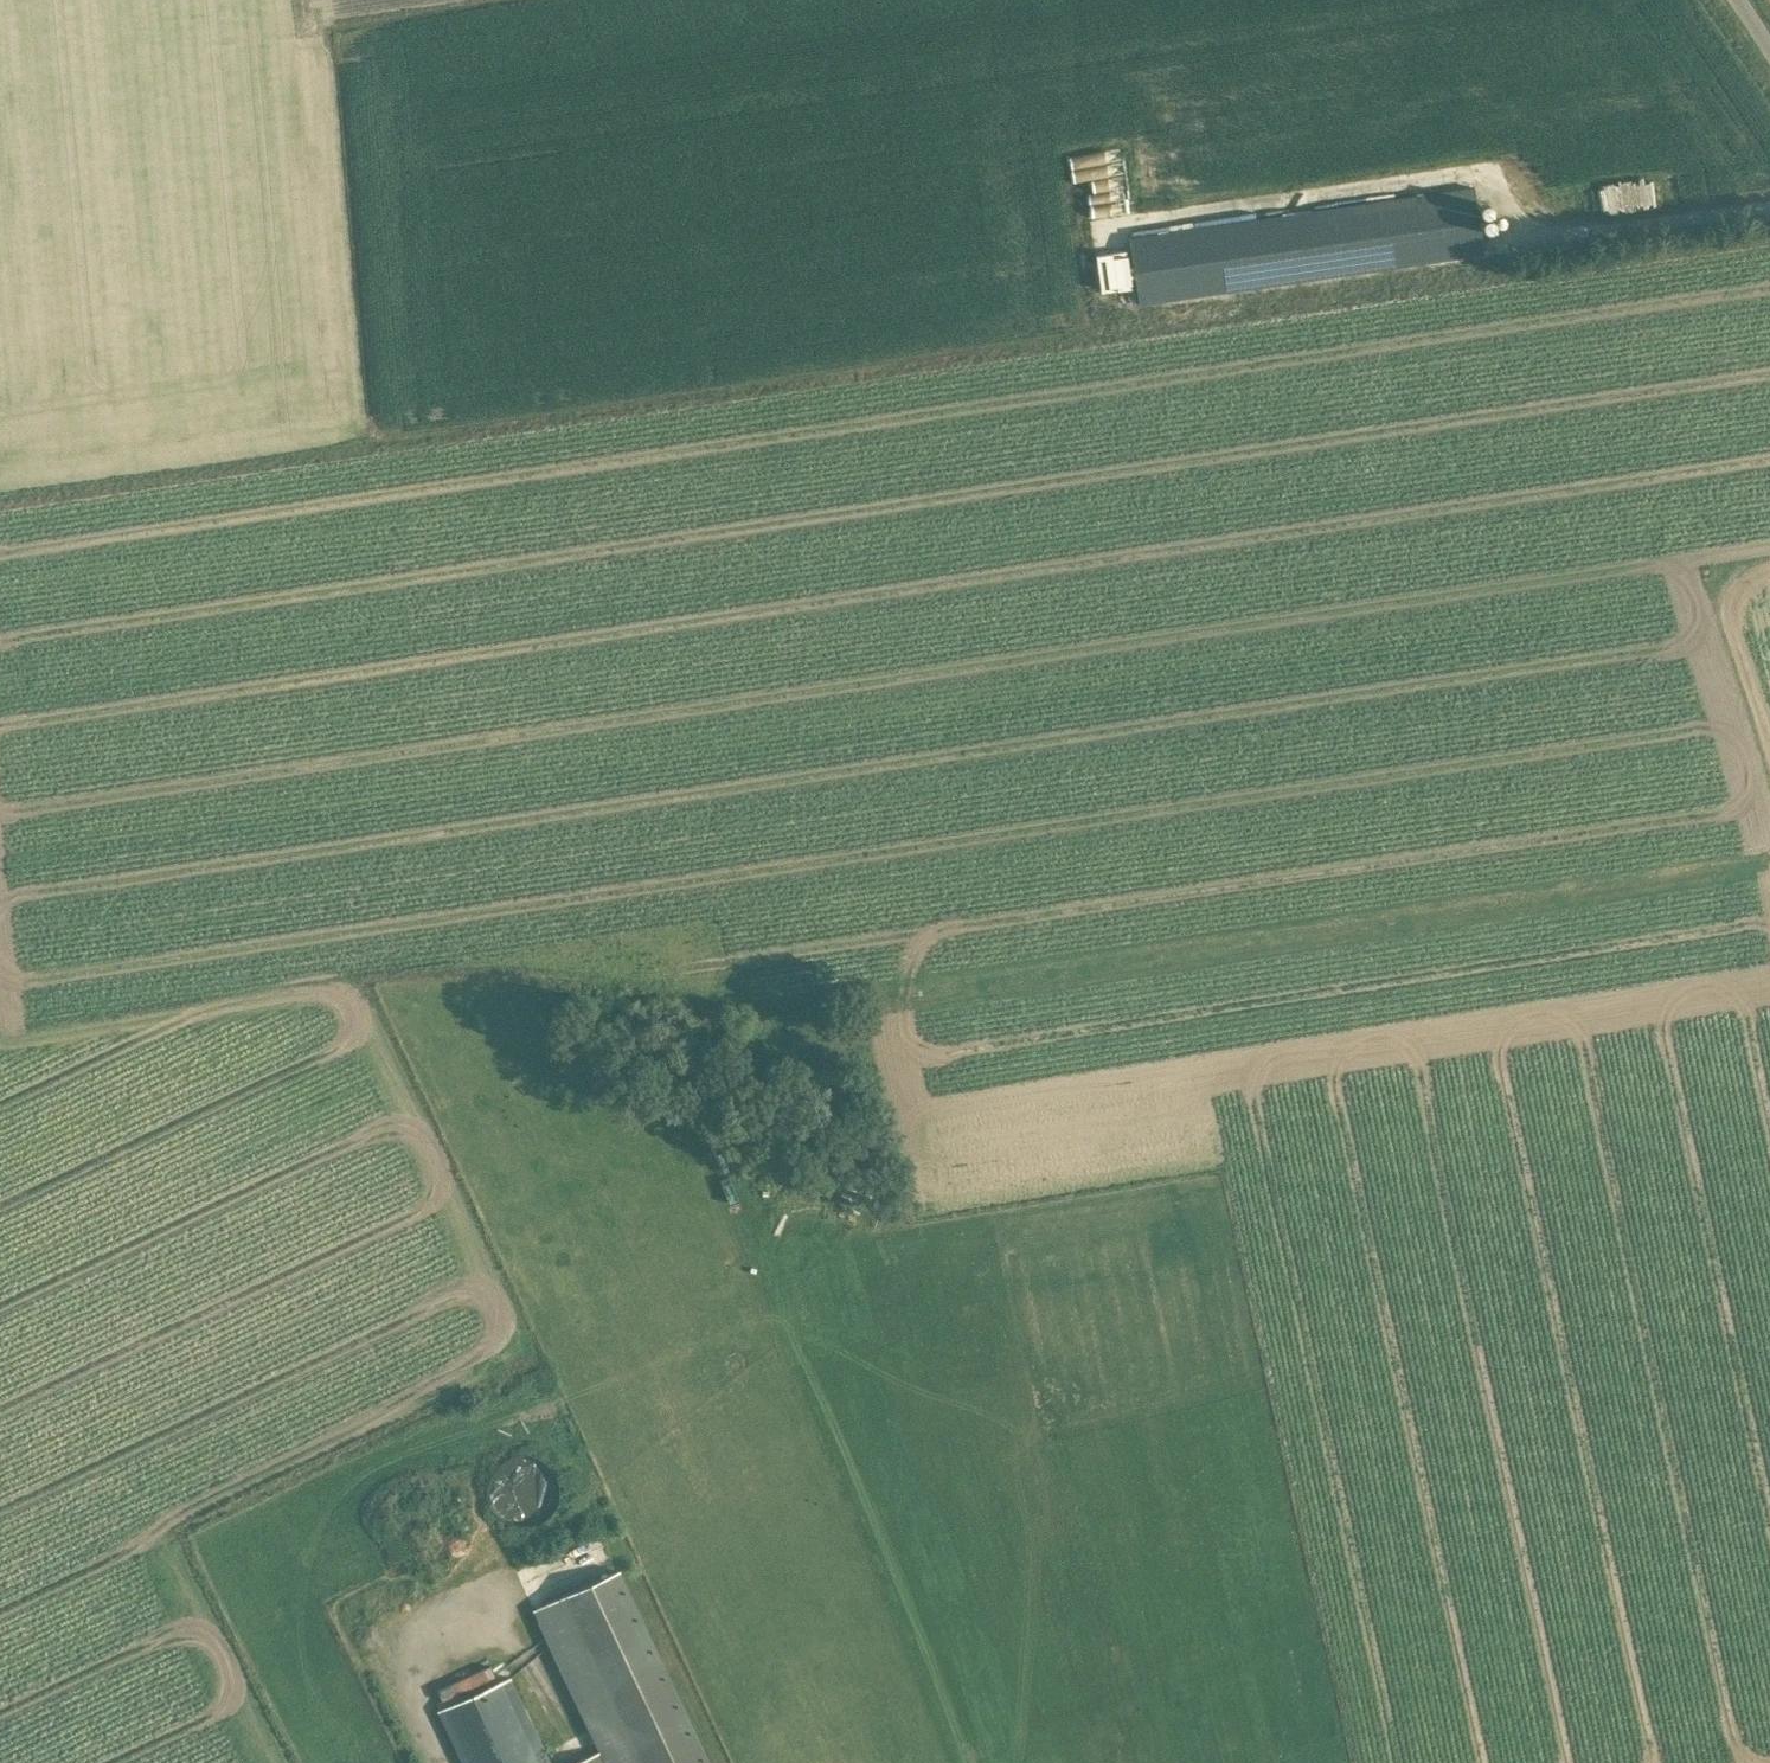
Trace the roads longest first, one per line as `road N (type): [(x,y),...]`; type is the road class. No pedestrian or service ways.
road 1 (track): [(1769,866),(930,992)]
road 2 (track): [(1769,571),(1732,587),(1716,635),(1769,819)]

